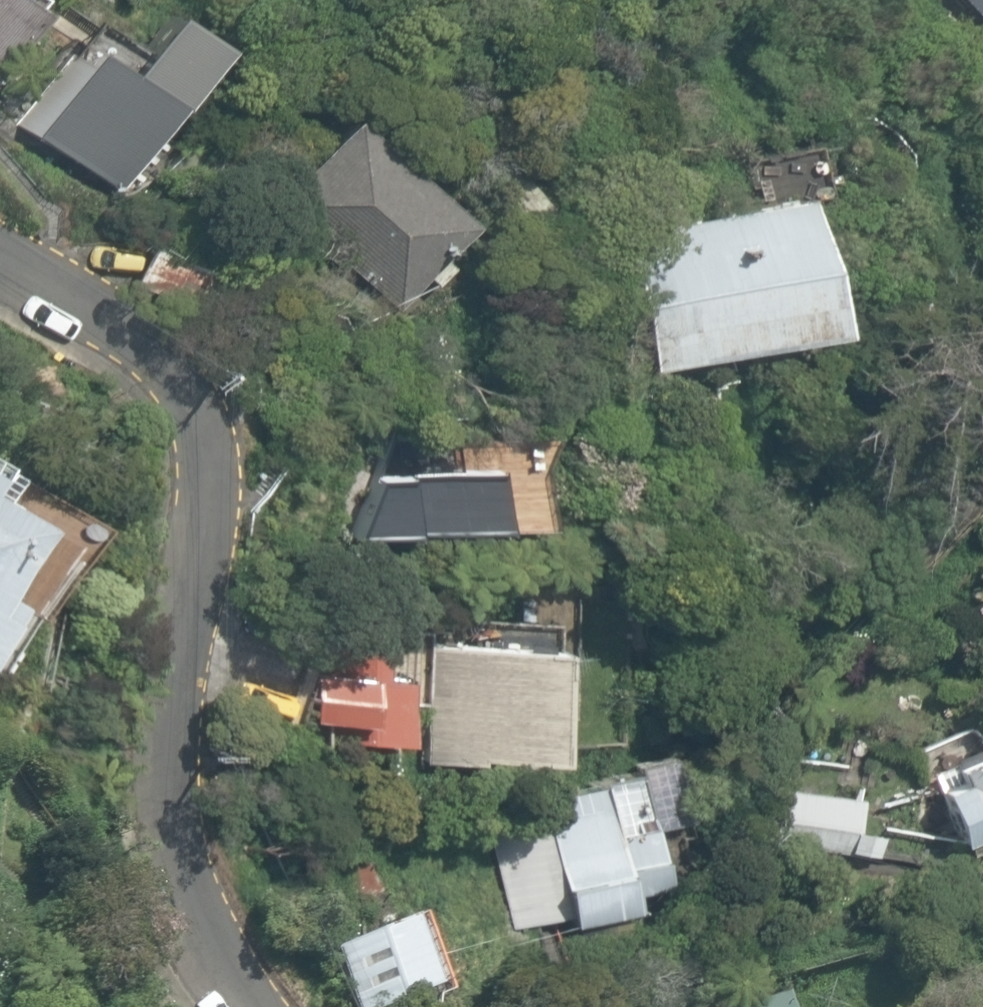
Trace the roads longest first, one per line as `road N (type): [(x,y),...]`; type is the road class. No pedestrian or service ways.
road 1 (residential): [(257,1006),(192,911),(163,827),(163,736),(203,510),(189,423),(135,338),(0,256)]

